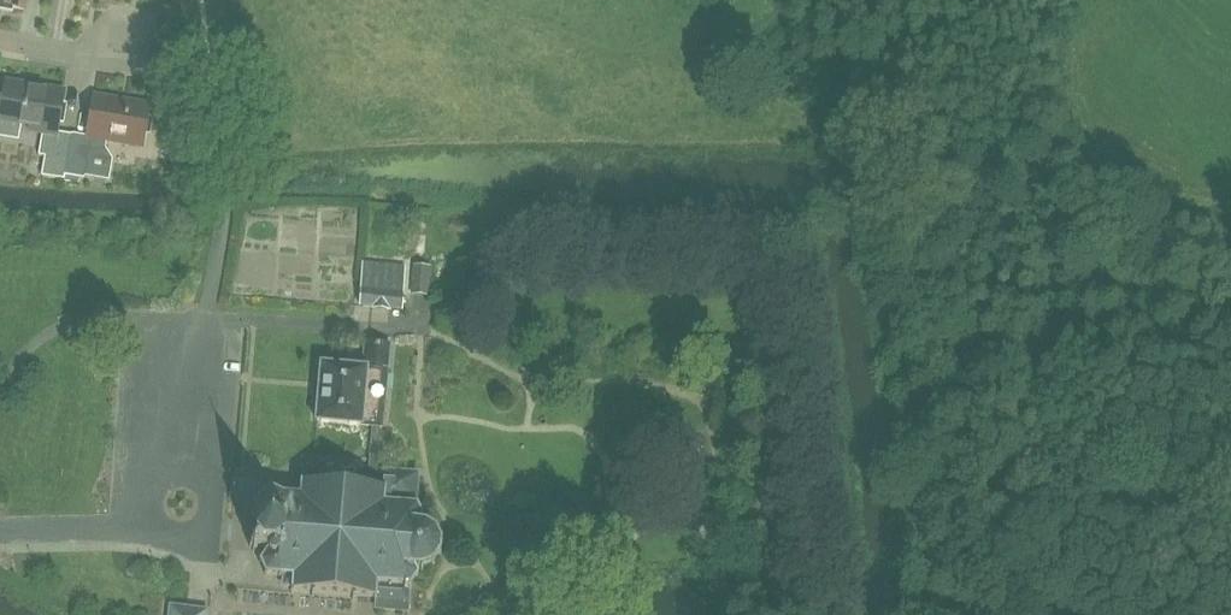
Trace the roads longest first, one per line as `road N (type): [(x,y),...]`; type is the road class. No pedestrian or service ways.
road 1 (residential): [(0,529),(188,534),(196,528),(211,319)]
road 2 (residential): [(0,390),(24,352),(73,322),(120,314),(211,319)]
road 3 (residential): [(140,63),(0,39)]

